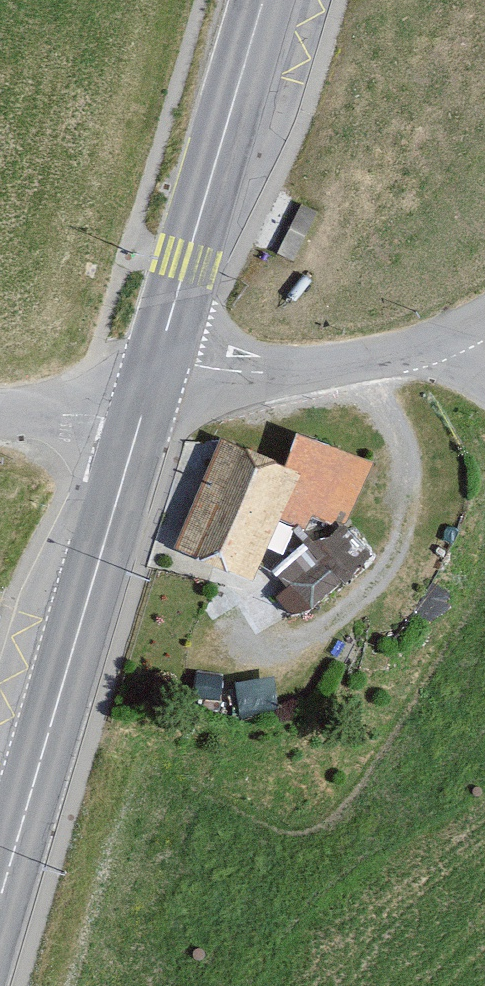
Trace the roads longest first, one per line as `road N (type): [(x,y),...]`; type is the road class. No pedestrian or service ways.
road 1 (primary): [(148,391),(0,896)]
road 2 (track): [(357,357),(401,443),(400,526),(372,587),(322,629),(223,648)]
road 3 (primary): [(264,0),(148,391)]
road 4 (residential): [(148,391),(195,366),(292,369),(436,339)]
road 5 (unclassified): [(148,391),(103,419),(0,413)]

